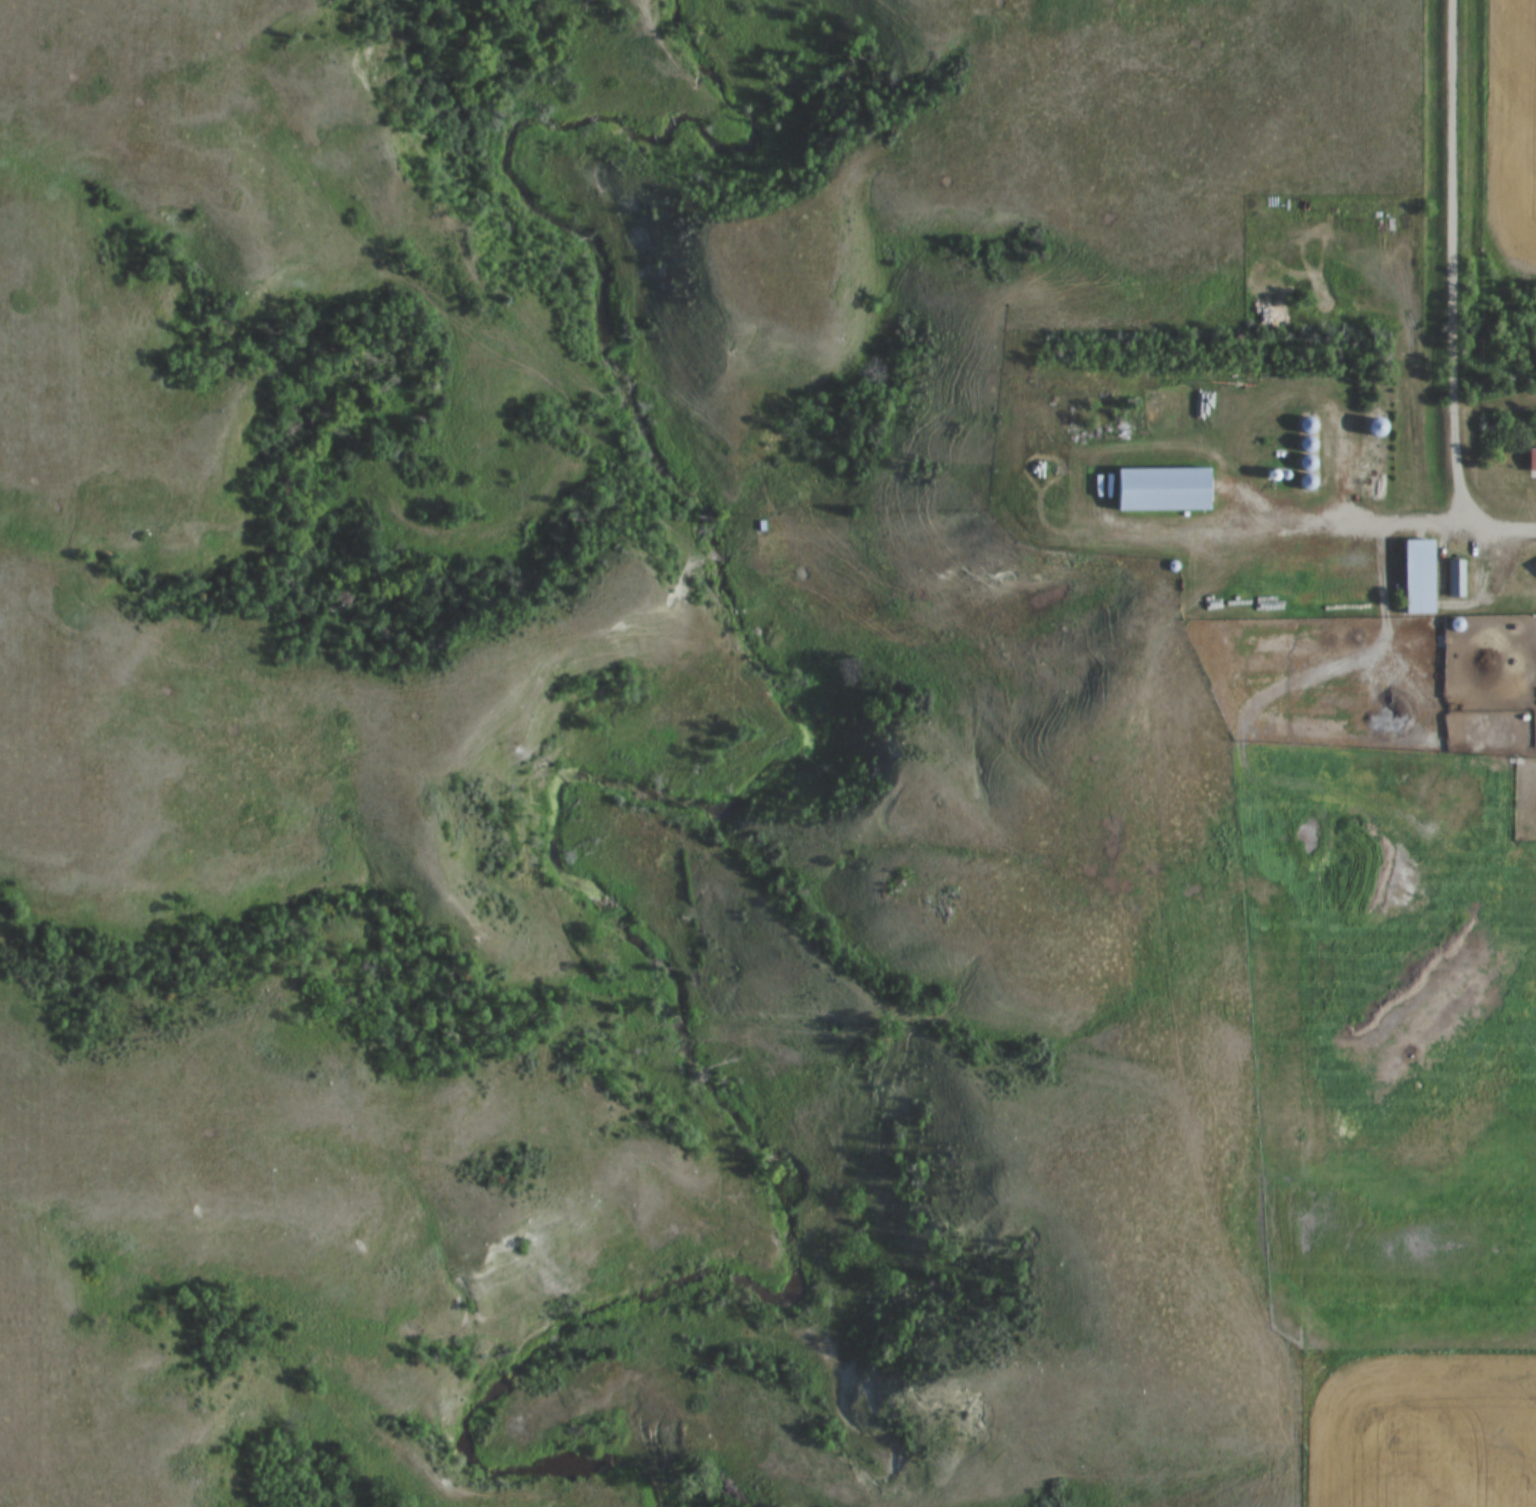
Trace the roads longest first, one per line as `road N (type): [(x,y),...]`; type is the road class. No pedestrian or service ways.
road 1 (track): [(1206,1198),(1168,1001),(1147,705),(1153,650),(1182,612),(1336,522)]

